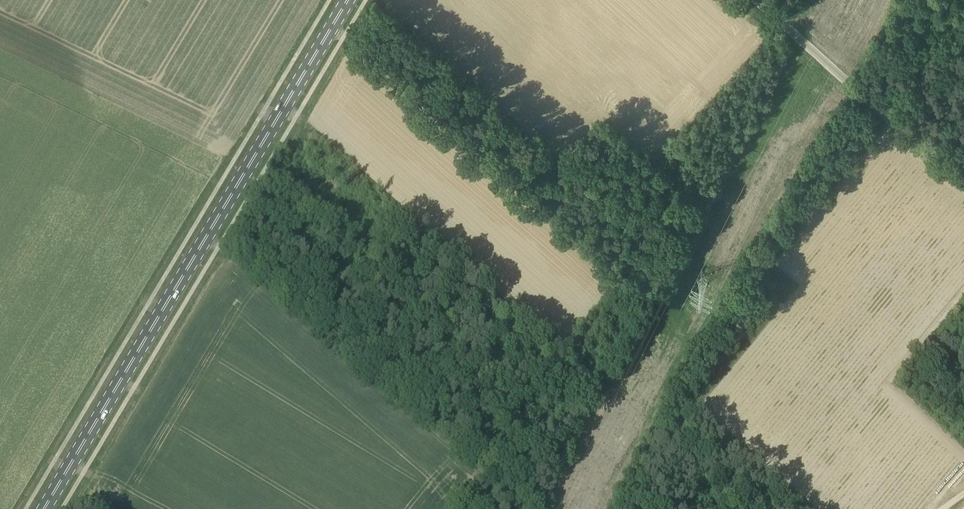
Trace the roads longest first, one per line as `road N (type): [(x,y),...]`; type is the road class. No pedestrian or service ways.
road 1 (primary): [(44,508),(348,0)]
road 2 (unclassified): [(963,186),(756,0)]

